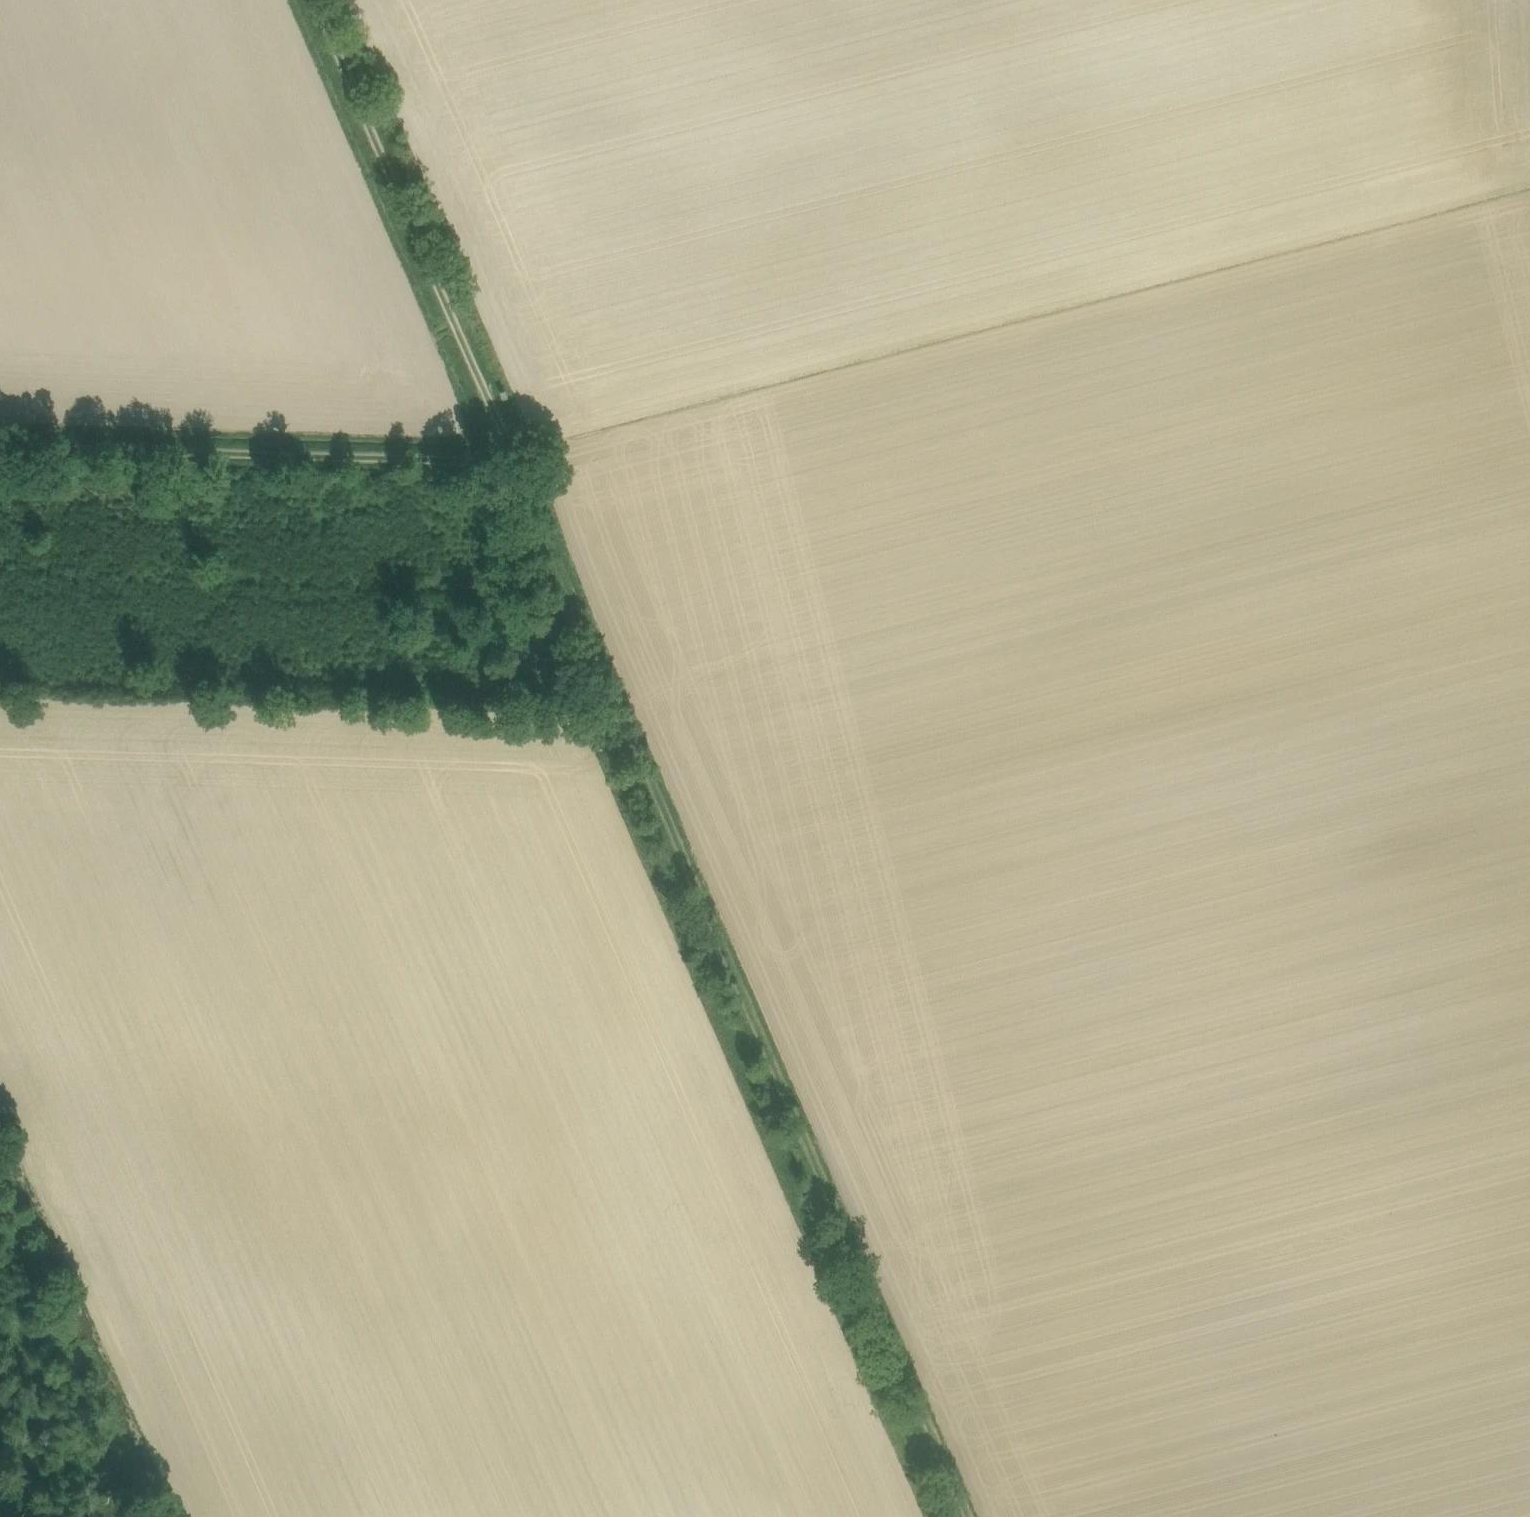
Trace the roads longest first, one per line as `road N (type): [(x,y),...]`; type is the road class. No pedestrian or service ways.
road 1 (track): [(519,466),(965,1516)]
road 2 (track): [(0,449),(519,466)]
road 3 (track): [(519,466),(319,0)]

